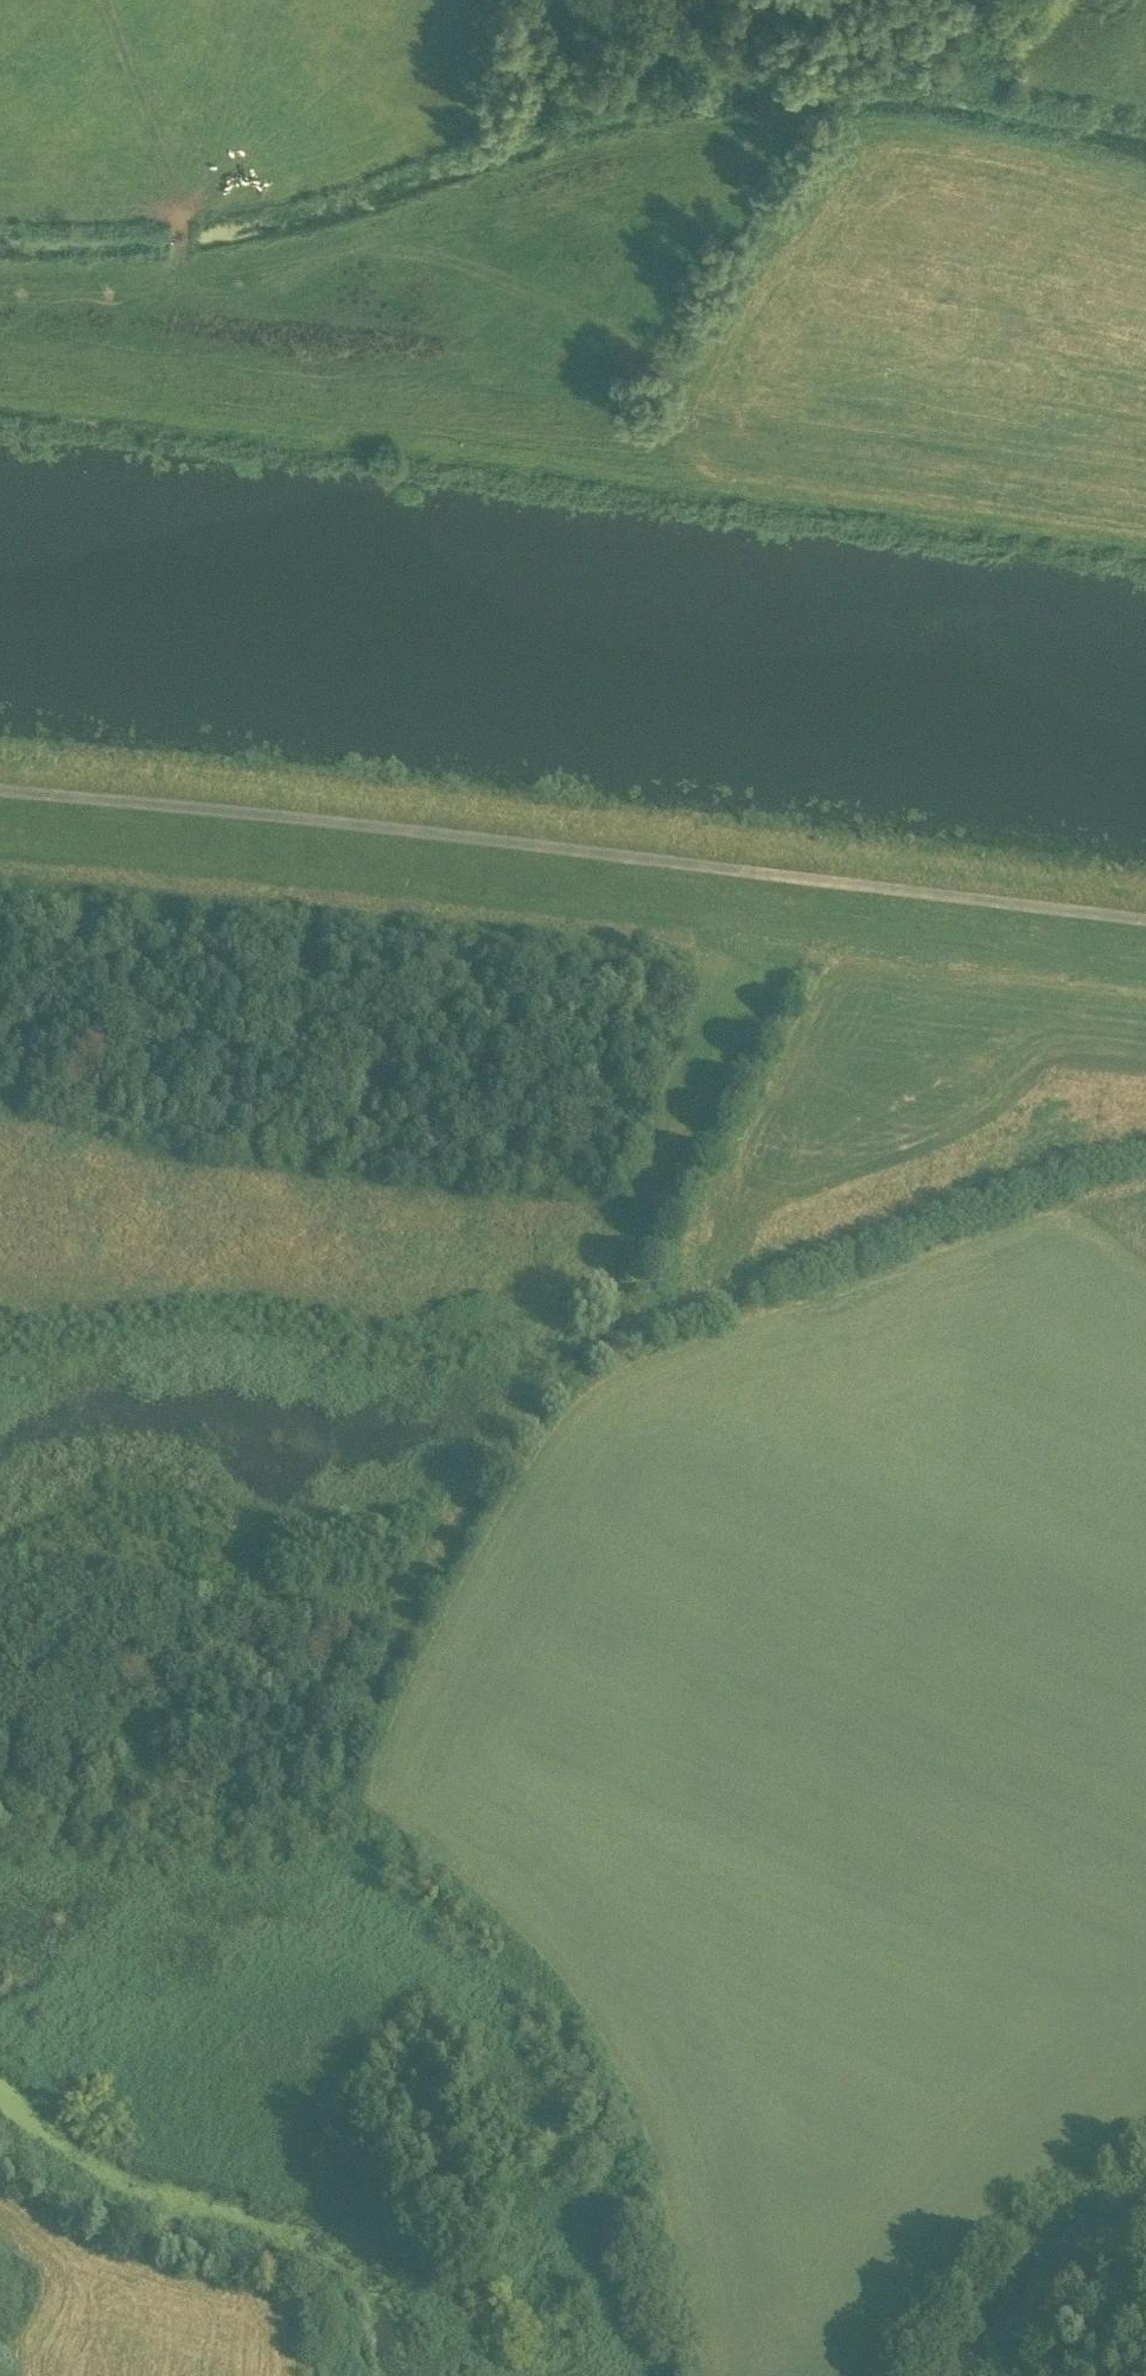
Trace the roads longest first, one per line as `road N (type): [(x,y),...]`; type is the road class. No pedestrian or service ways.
road 1 (unclassified): [(1145,912),(448,822),(0,786)]
road 2 (track): [(0,870),(893,965)]

